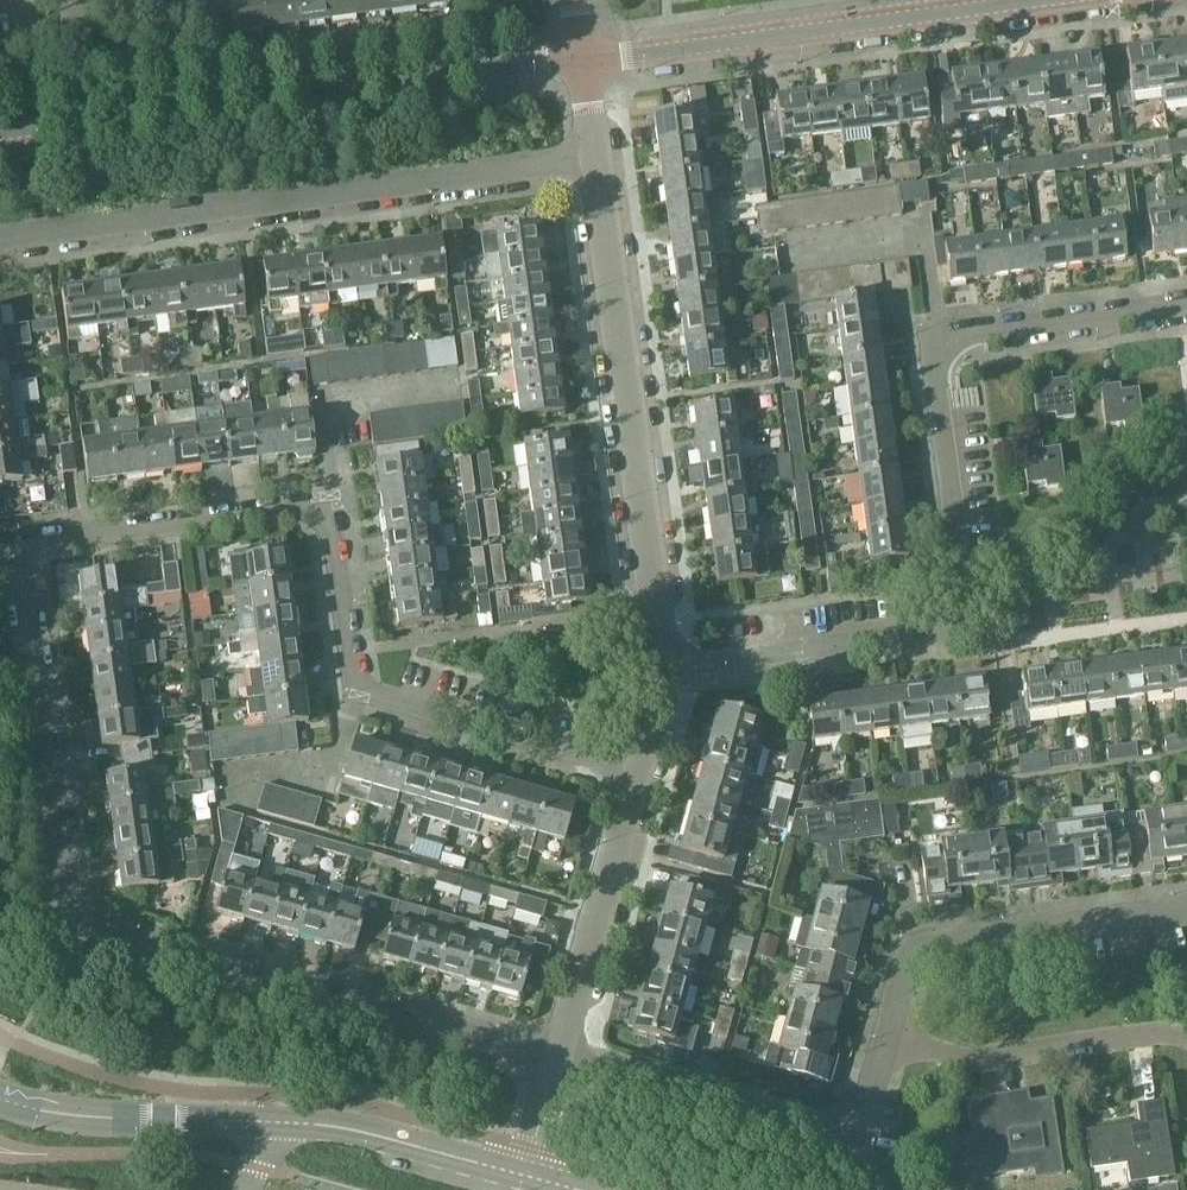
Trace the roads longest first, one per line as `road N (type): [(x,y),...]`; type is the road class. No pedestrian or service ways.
road 1 (residential): [(554,1060),(70,924),(59,892),(18,547)]
road 2 (residential): [(663,656),(968,622),(932,332),(1186,304)]
road 3 (residential): [(633,767),(359,689),(336,522),(327,510),(18,547)]
road 4 (residential): [(0,235),(355,183),(596,159)]
road 5 (tertiary): [(0,142),(585,60)]
road 6 (residential): [(663,656),(596,159)]
road 7 (tertiary): [(585,60),(1026,0)]
road 8 (residential): [(554,1060),(837,1139),(862,1130),(889,1044)]
road 9 (residential): [(889,1044),(913,955),(955,942),(1186,910)]
road 10 (residential): [(554,1060),(633,767)]
road 11 (residential): [(1186,1035),(986,1057),(889,1044)]
road 12 (secondary): [(523,1176),(365,1131),(261,1125)]
road 13 (secondary): [(261,1125),(49,1116),(0,1102)]

